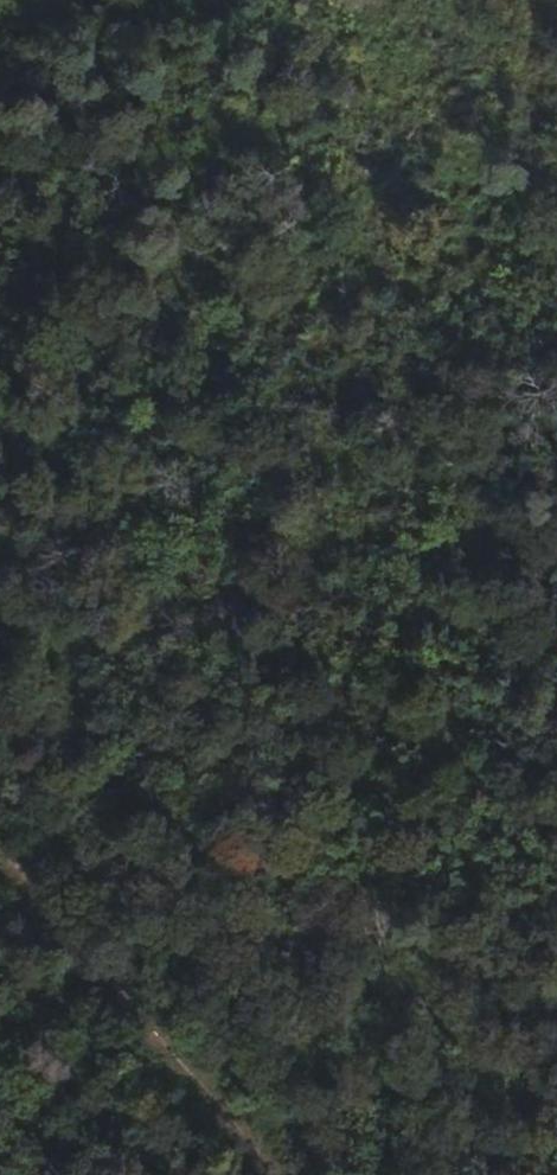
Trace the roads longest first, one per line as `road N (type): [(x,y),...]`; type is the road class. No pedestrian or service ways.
road 1 (track): [(0,845),(277,1174)]

